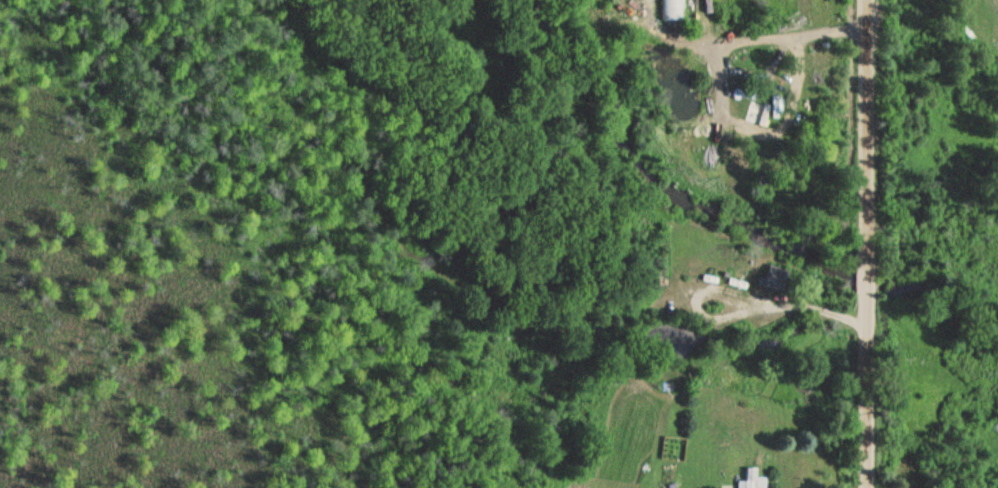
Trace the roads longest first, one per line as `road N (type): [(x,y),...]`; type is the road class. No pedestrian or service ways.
road 1 (residential): [(865,487),(866,0)]

